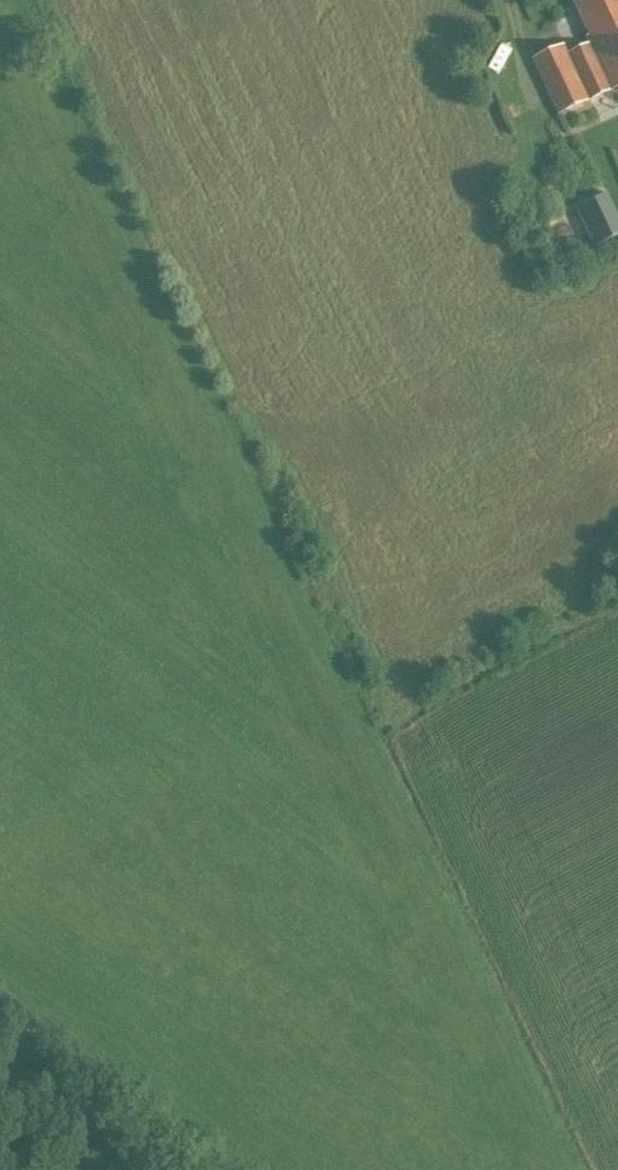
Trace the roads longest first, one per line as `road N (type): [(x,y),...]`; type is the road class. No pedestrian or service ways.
road 1 (unclassified): [(156,1169),(0,1053)]

